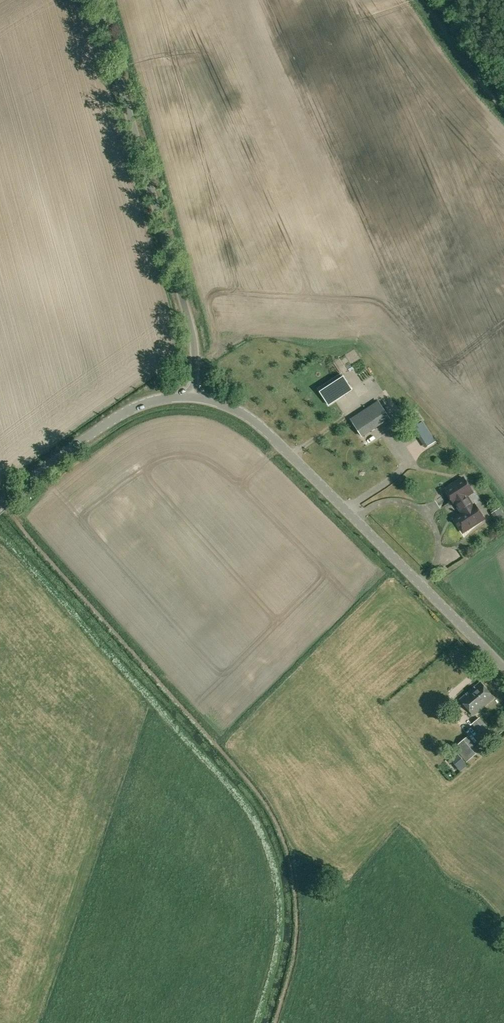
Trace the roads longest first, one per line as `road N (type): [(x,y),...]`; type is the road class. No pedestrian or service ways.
road 1 (tertiary): [(503,668),(268,435),(246,417),(192,396)]
road 2 (unclassified): [(192,396),(192,334),(95,0)]
road 3 (tertiary): [(0,509),(107,424),(146,405),(192,396)]

